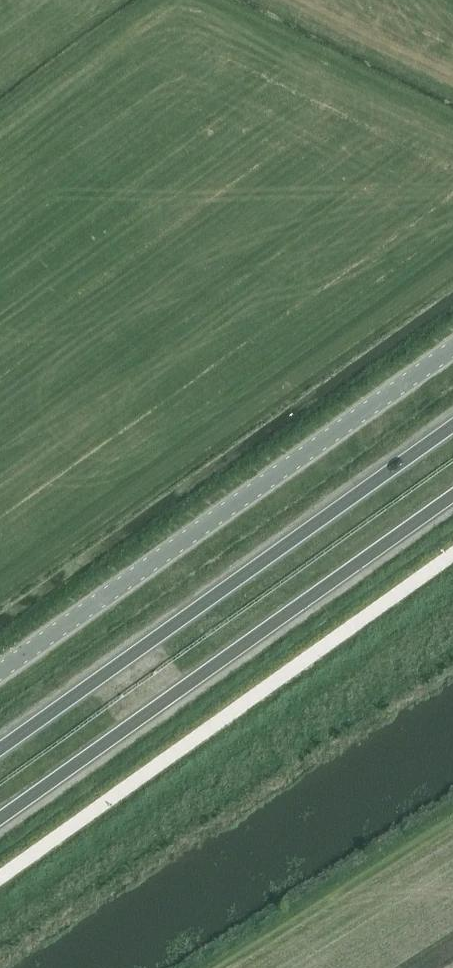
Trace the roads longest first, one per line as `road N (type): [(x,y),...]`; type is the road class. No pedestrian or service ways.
road 1 (trunk): [(0,817),(452,491)]
road 2 (trunk): [(452,423),(0,747)]
road 3 (unclassified): [(452,349),(0,671)]

